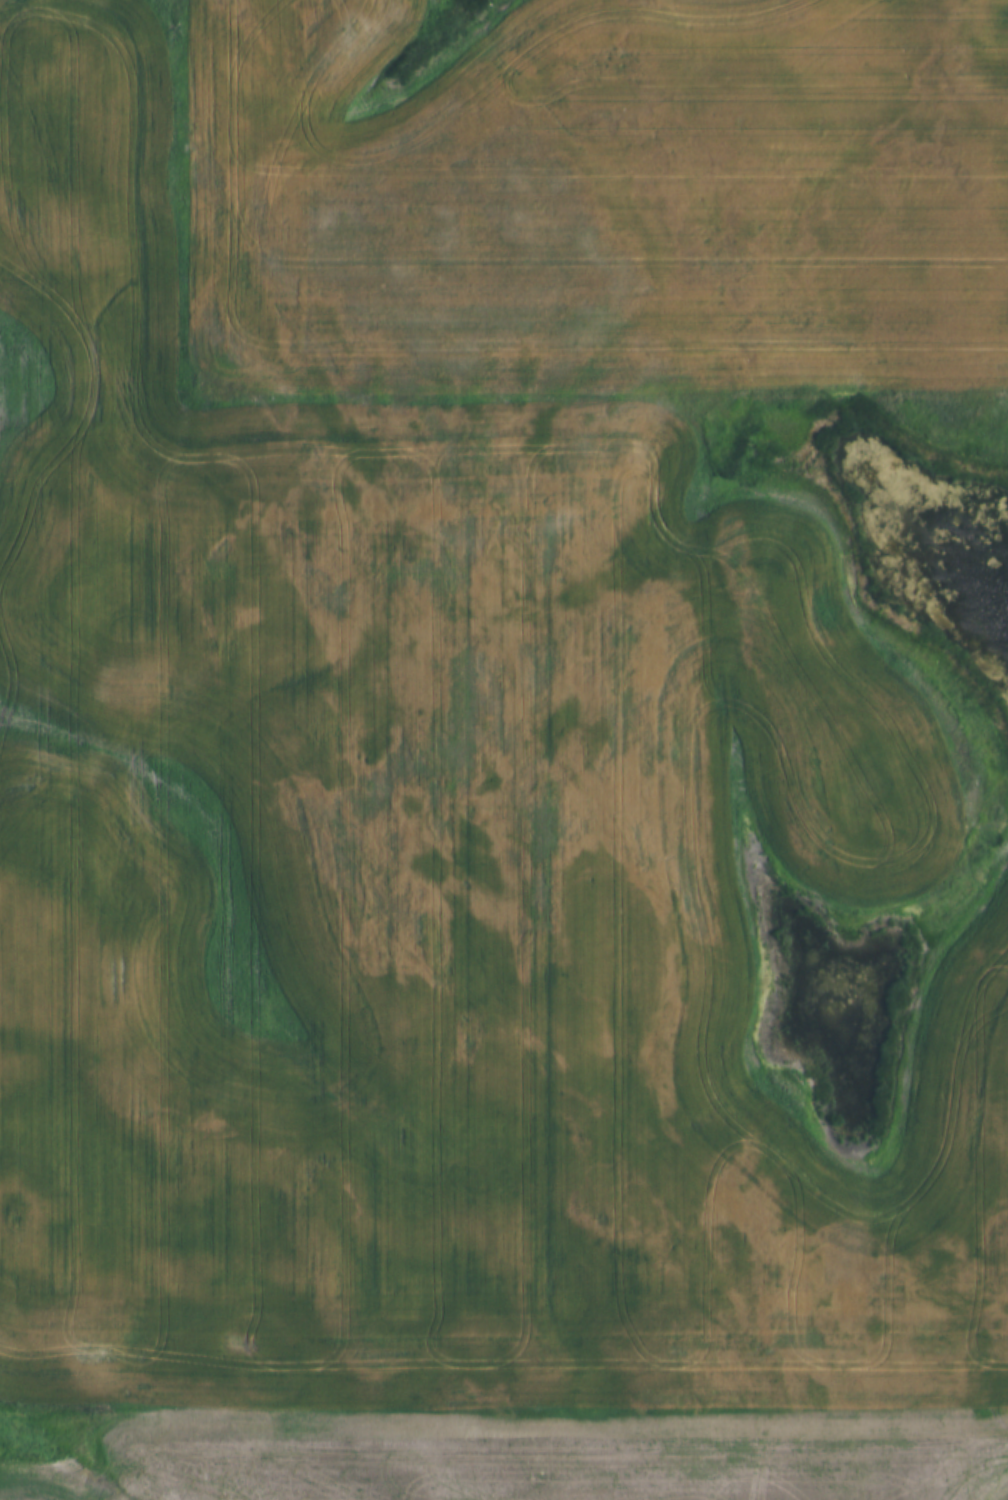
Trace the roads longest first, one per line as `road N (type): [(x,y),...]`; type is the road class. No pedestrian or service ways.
road 1 (track): [(0,1392),(106,1394),(308,1416),(1007,1413)]

